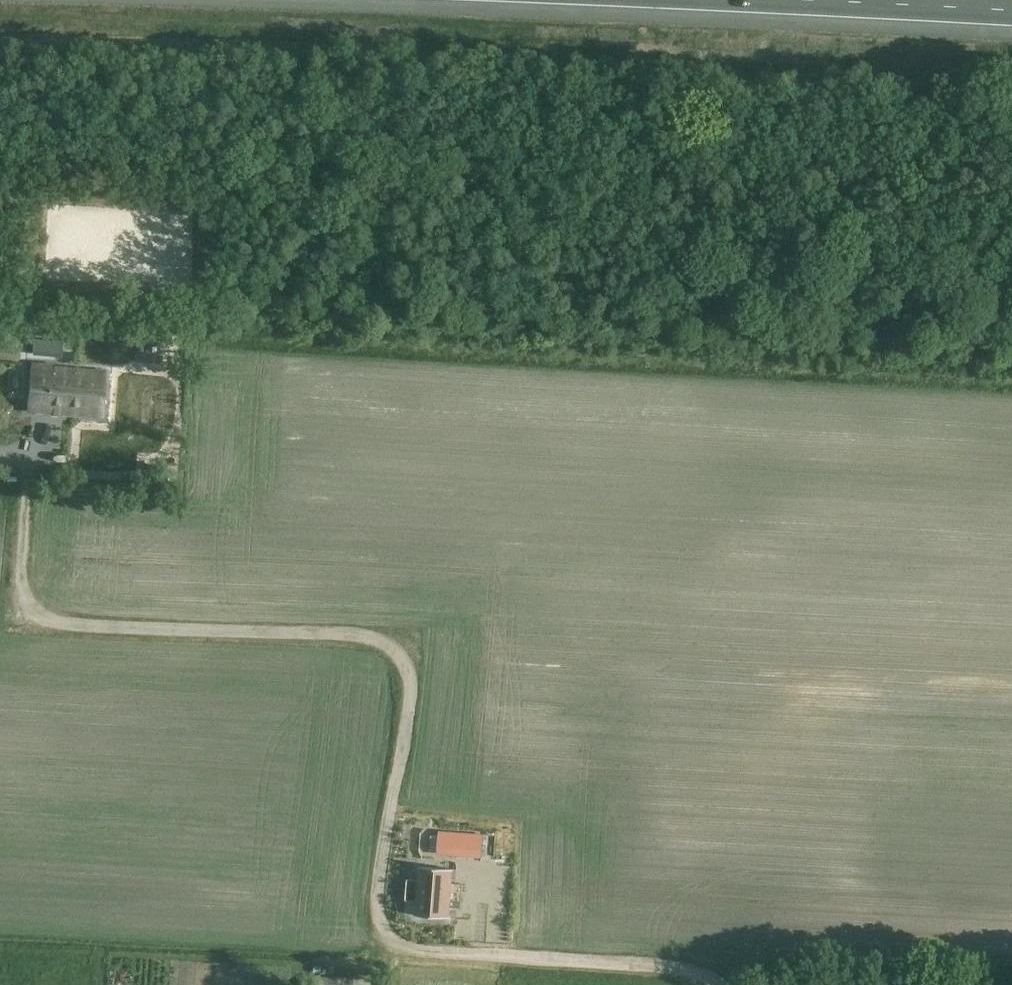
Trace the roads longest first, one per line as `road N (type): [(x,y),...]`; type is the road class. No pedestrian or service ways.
road 1 (track): [(719,984),(647,964),(403,947),(384,929),(379,899),(411,686),(400,653),(374,639),(52,623),(36,615),(23,592),(28,476)]
road 2 (motorway): [(811,0),(1011,10)]

